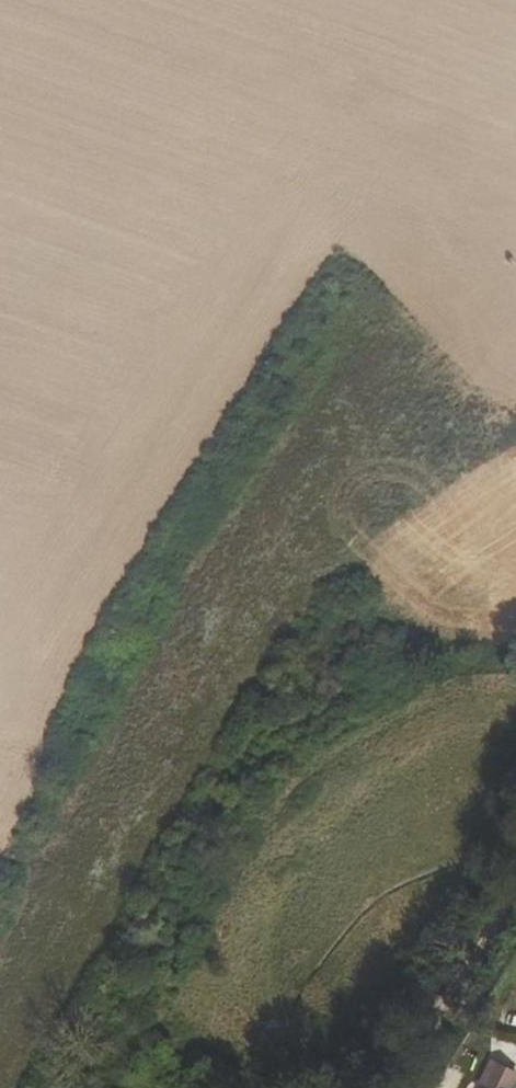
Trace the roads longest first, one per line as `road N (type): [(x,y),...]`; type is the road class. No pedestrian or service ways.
road 1 (track): [(391,1087),(515,902)]

